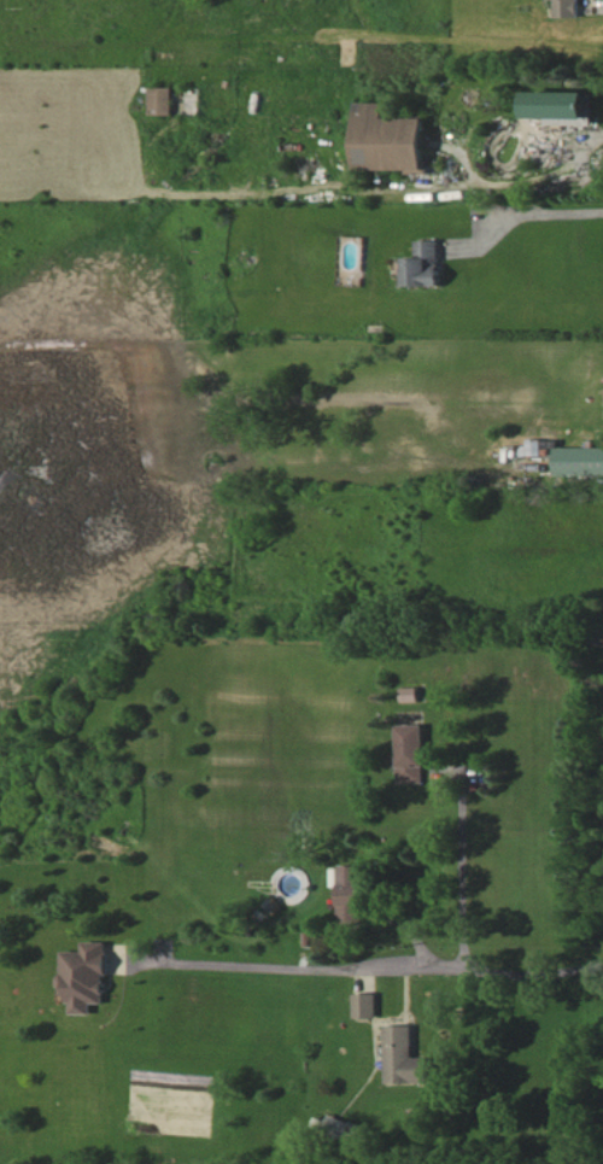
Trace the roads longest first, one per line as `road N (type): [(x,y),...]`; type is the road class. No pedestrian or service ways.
road 1 (residential): [(602,970),(548,975),(421,963)]

